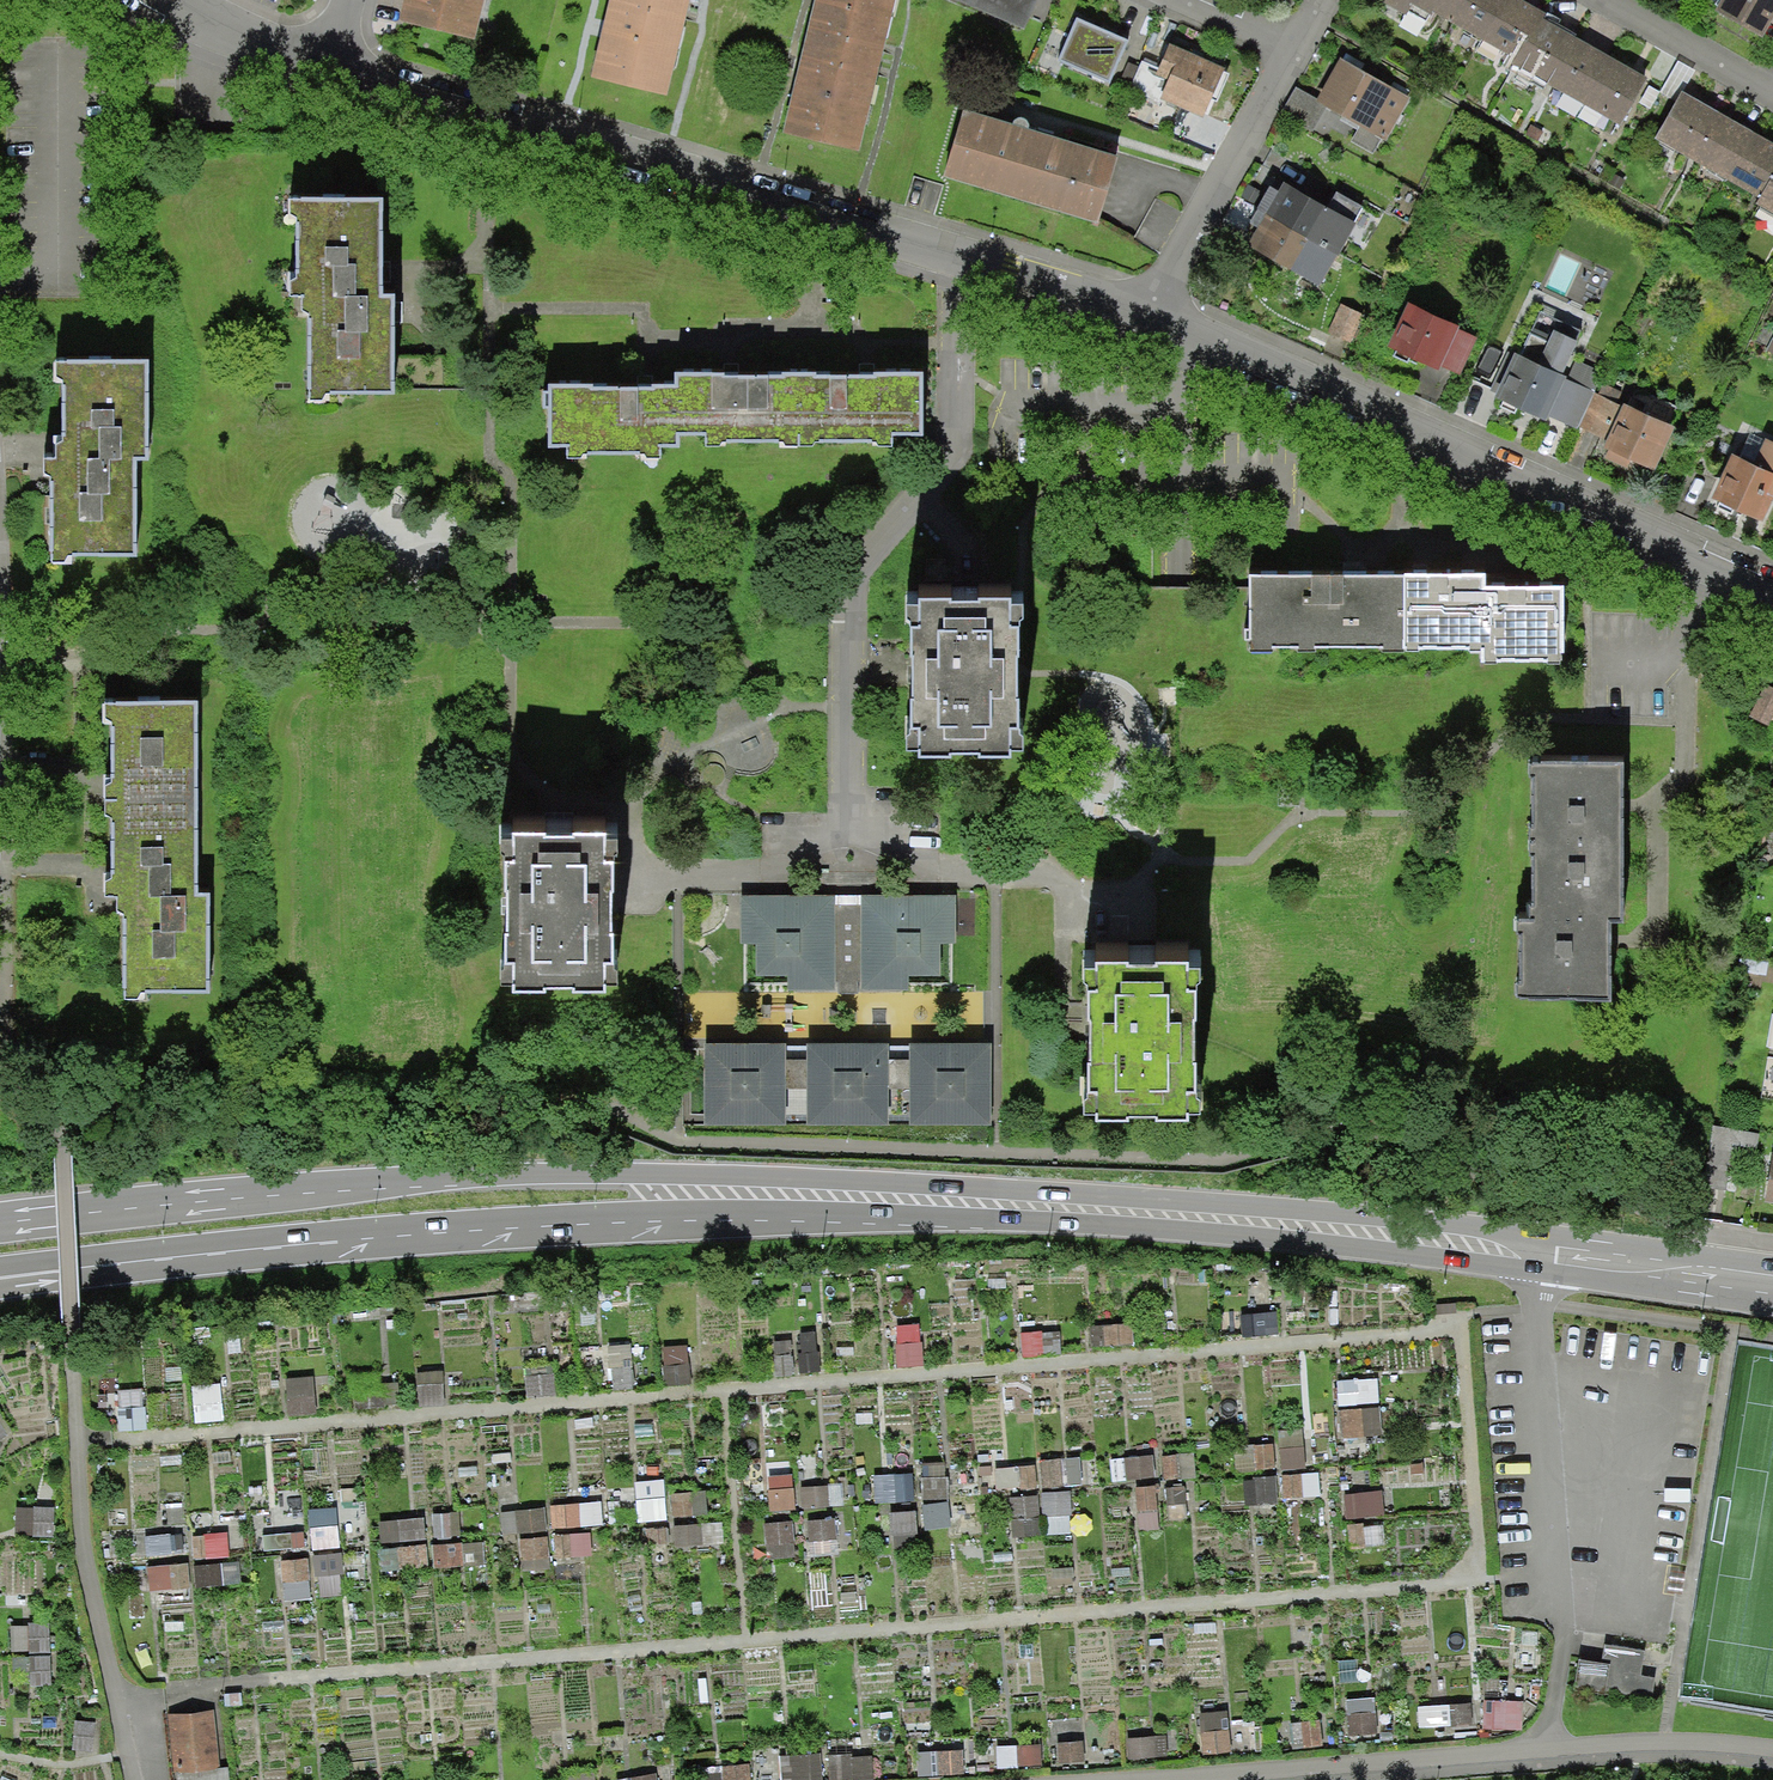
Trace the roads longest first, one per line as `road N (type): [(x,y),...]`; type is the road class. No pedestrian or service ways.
road 1 (secondary): [(781,1195),(1481,1247),(1772,1287)]
road 2 (residential): [(347,71),(823,205),(1159,319)]
road 3 (secondary): [(781,1195),(636,1175),(434,1180),(0,1222)]
road 4 (residential): [(1159,319),(1772,594)]
road 5 (secondary): [(124,1258),(617,1225),(781,1195)]
road 6 (residential): [(1159,319),(1294,41)]
road 7 (residential): [(1614,0),(1772,91)]
road 8 (residential): [(183,0),(243,35),(347,71)]
road 9 (motorway): [(0,1279),(124,1258)]
road 10 (secondary): [(0,1265),(124,1258)]

